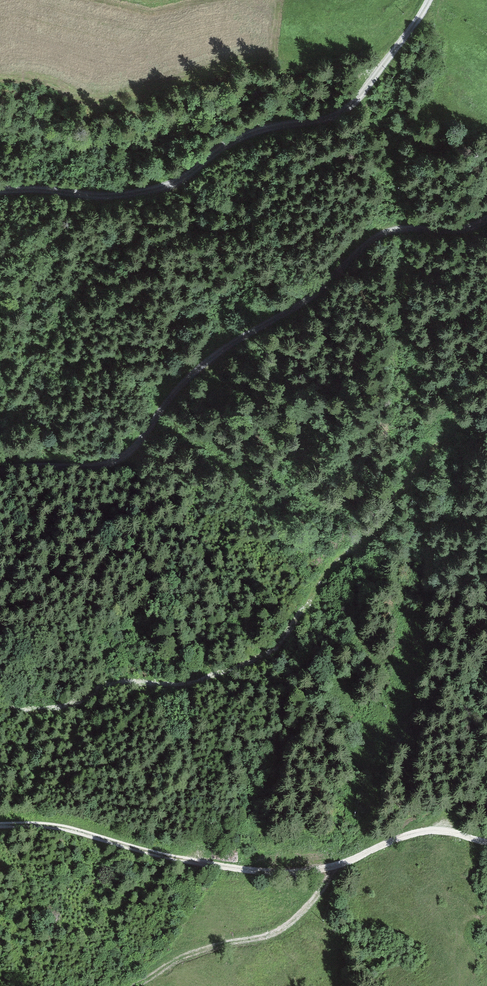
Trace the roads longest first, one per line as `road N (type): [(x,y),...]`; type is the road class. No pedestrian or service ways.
road 1 (track): [(486,222),(471,230),(382,230),(307,301),(207,356),(173,390),(142,443),(115,460),(0,469)]
road 2 (track): [(0,190),(100,198),(147,192),(260,128),(347,111),(429,0)]
road 3 (track): [(0,824),(62,826),(246,868),(331,868)]
road 4 (track): [(331,868),(302,916),(276,933),(200,948),(134,985)]
road 5 (track): [(486,838),(433,828),(331,868)]

